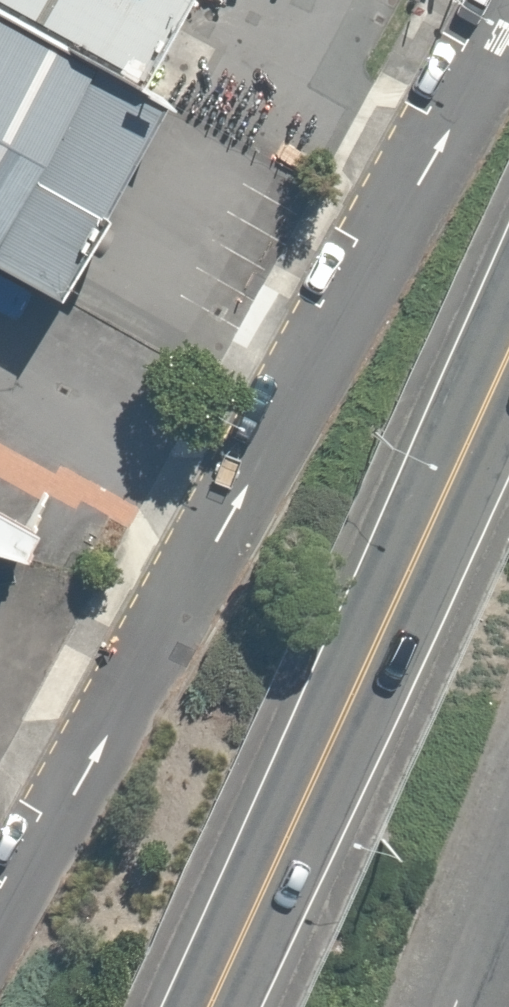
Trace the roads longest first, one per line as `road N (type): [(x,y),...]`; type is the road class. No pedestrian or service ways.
road 1 (unclassified): [(0,937),(464,84),(508,16)]
road 2 (secondary): [(208,1006),(508,335)]
road 3 (residential): [(508,858),(453,1006)]

